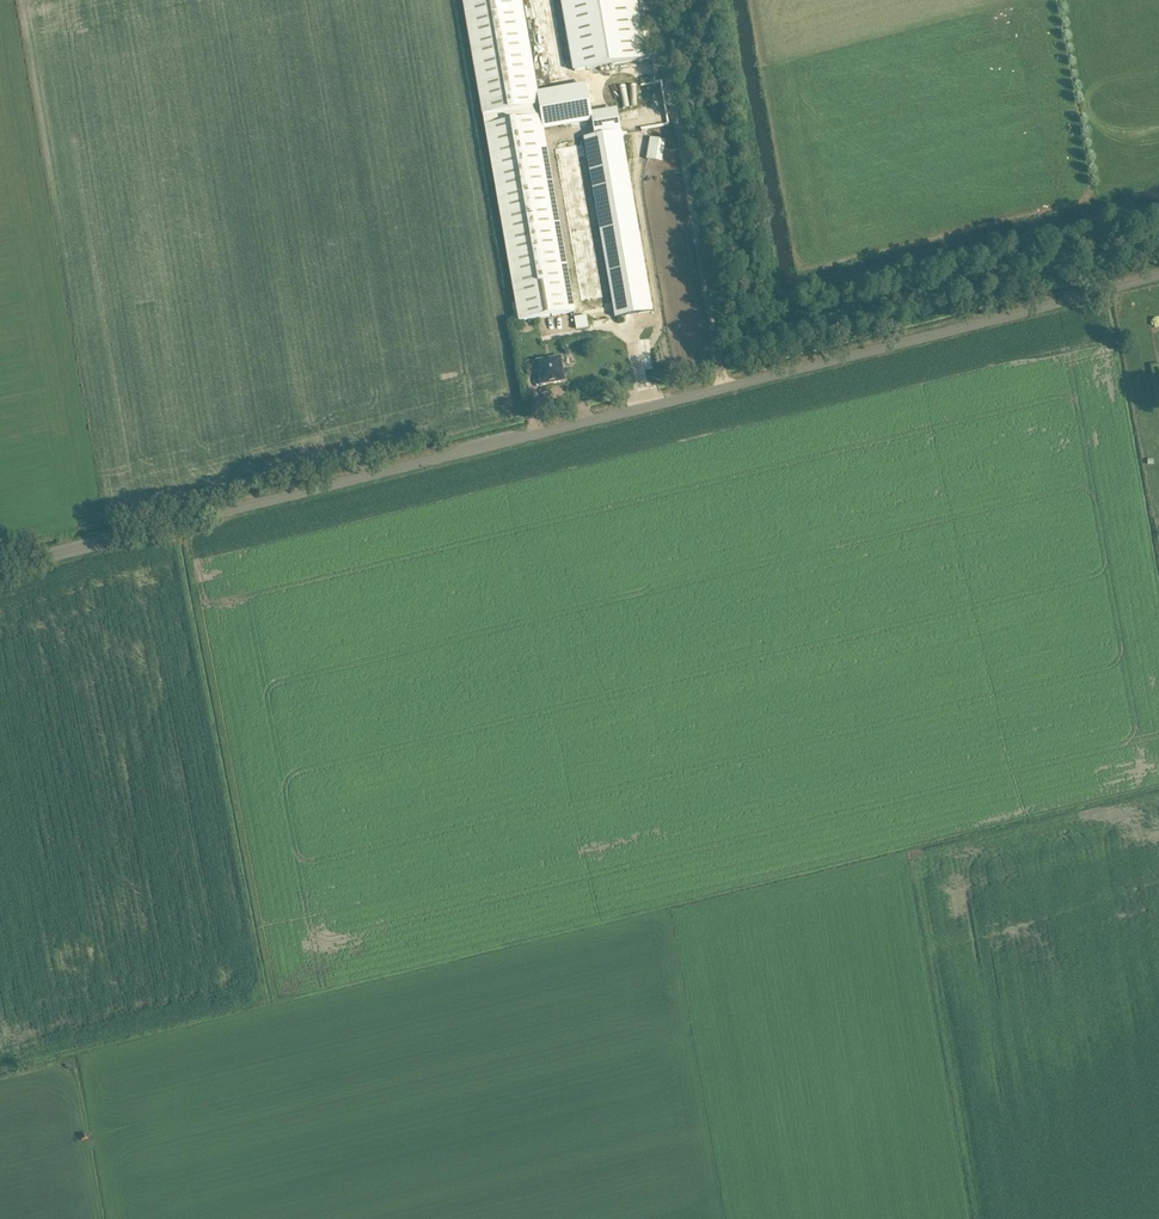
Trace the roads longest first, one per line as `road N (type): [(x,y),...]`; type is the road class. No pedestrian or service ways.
road 1 (unclassified): [(1158,279),(0,569)]
road 2 (track): [(666,0),(736,386)]

